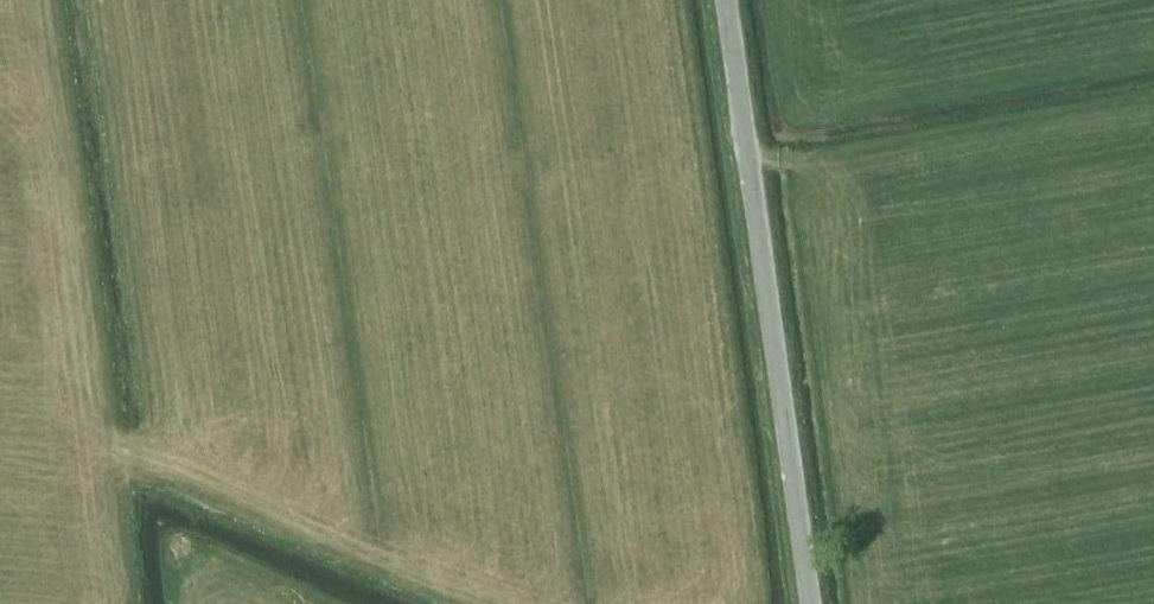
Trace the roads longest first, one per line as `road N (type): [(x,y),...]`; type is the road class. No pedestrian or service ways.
road 1 (tertiary): [(812,603),(726,0)]

